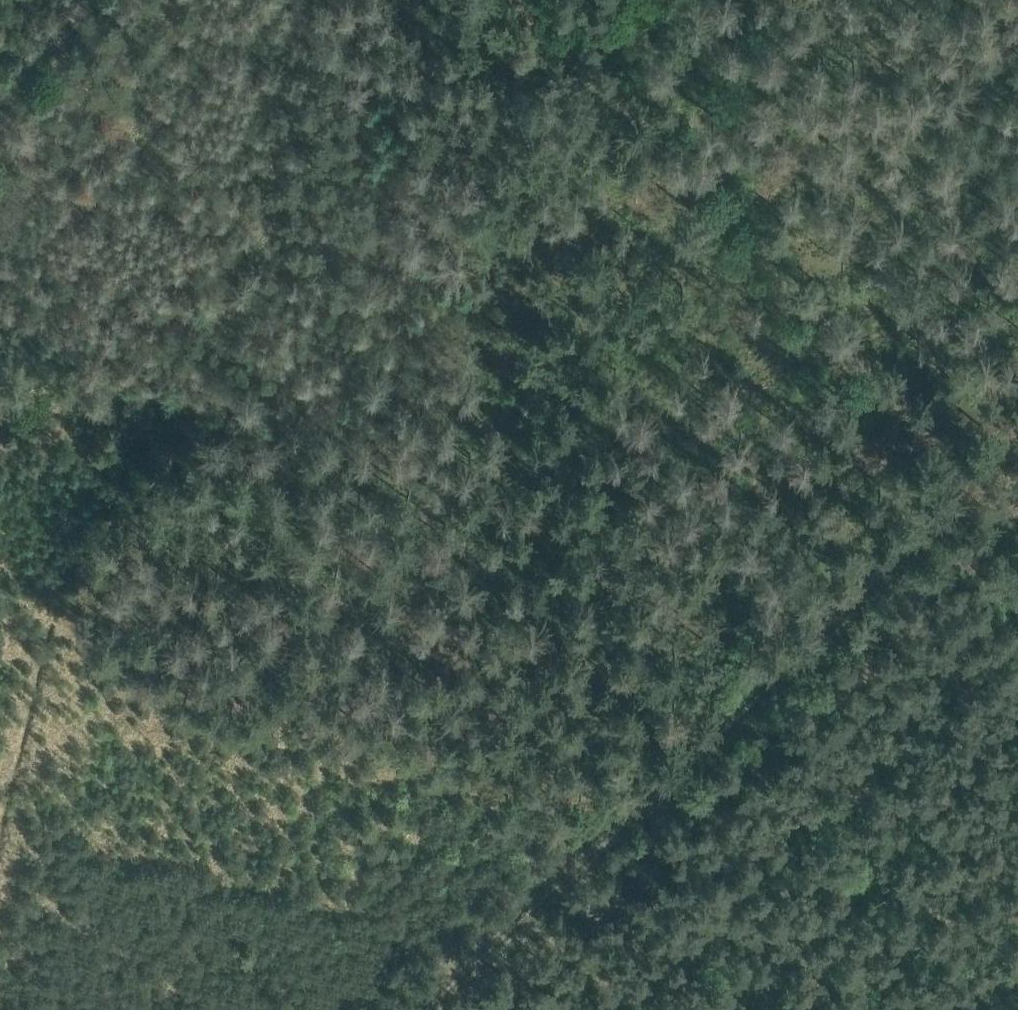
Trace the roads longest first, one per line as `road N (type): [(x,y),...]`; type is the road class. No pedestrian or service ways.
road 1 (track): [(427,1009),(1017,415)]
road 2 (track): [(0,100),(87,0)]

